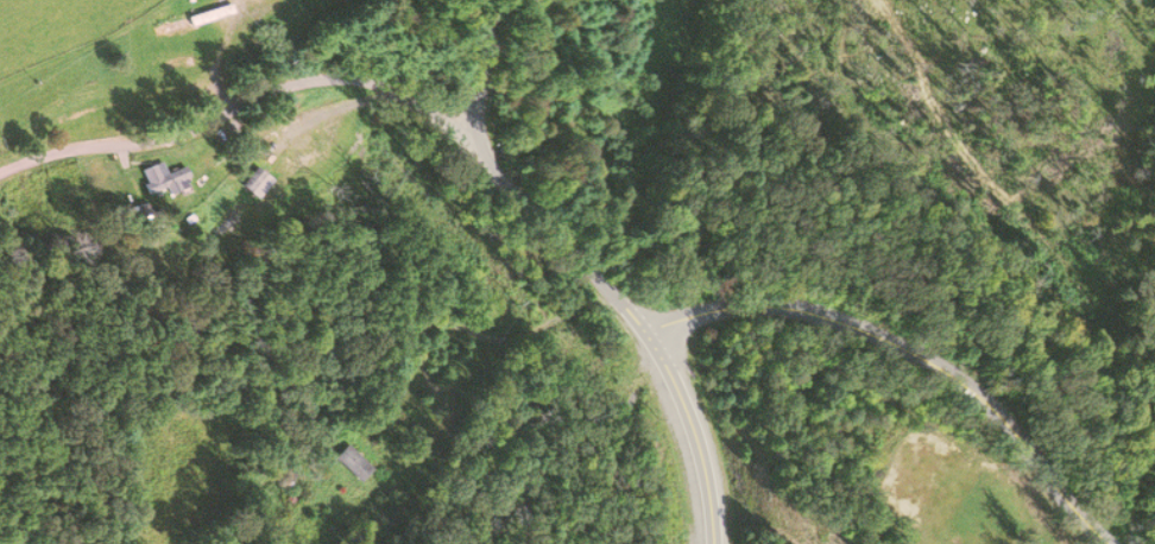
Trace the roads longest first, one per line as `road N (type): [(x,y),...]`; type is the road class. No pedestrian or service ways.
road 1 (residential): [(646,328),(752,303),(903,352),(973,390),(1107,543)]
road 2 (residential): [(0,171),(63,147),(277,121),(367,97),(419,107),(472,134)]
road 3 (tertiary): [(646,328),(472,134),(496,48),(487,0)]
road 4 (residential): [(613,296),(519,337),(429,325),(417,336),(416,355),(436,396)]
road 5 (tertiary): [(715,543),(706,470),(646,328)]

